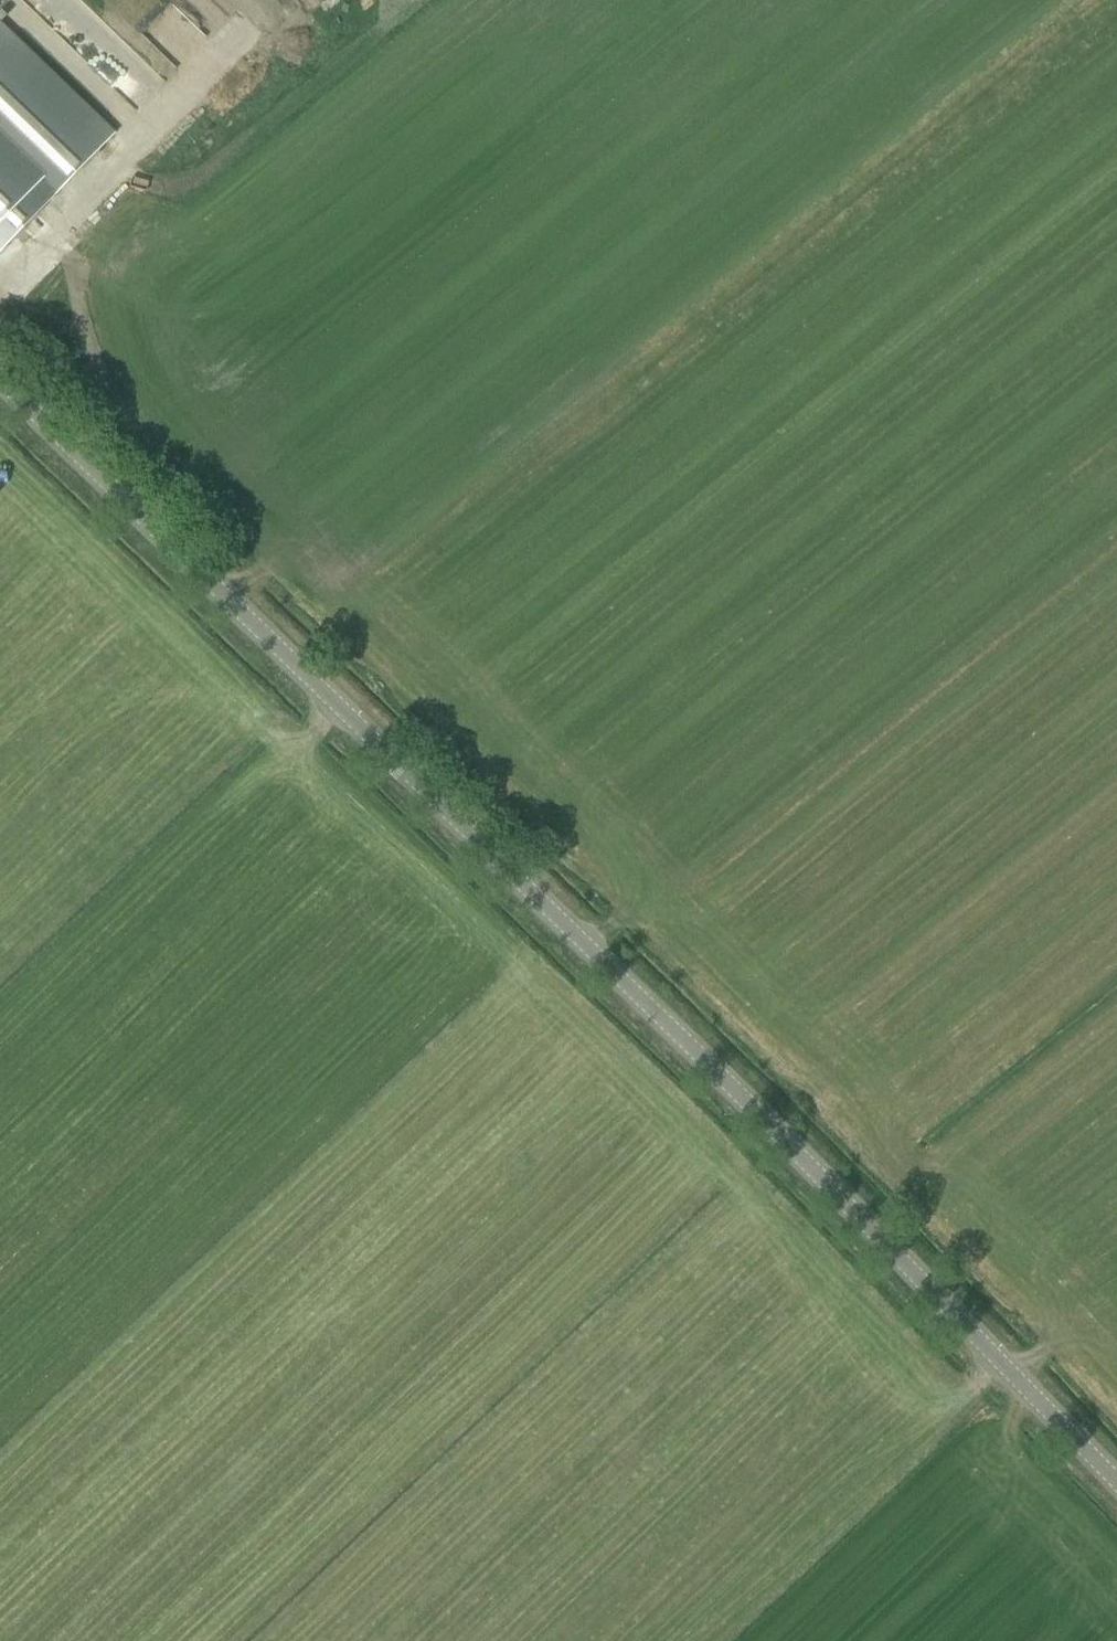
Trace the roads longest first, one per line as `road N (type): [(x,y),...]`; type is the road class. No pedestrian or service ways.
road 1 (tertiary): [(1116,1481),(815,1172),(0,376)]

